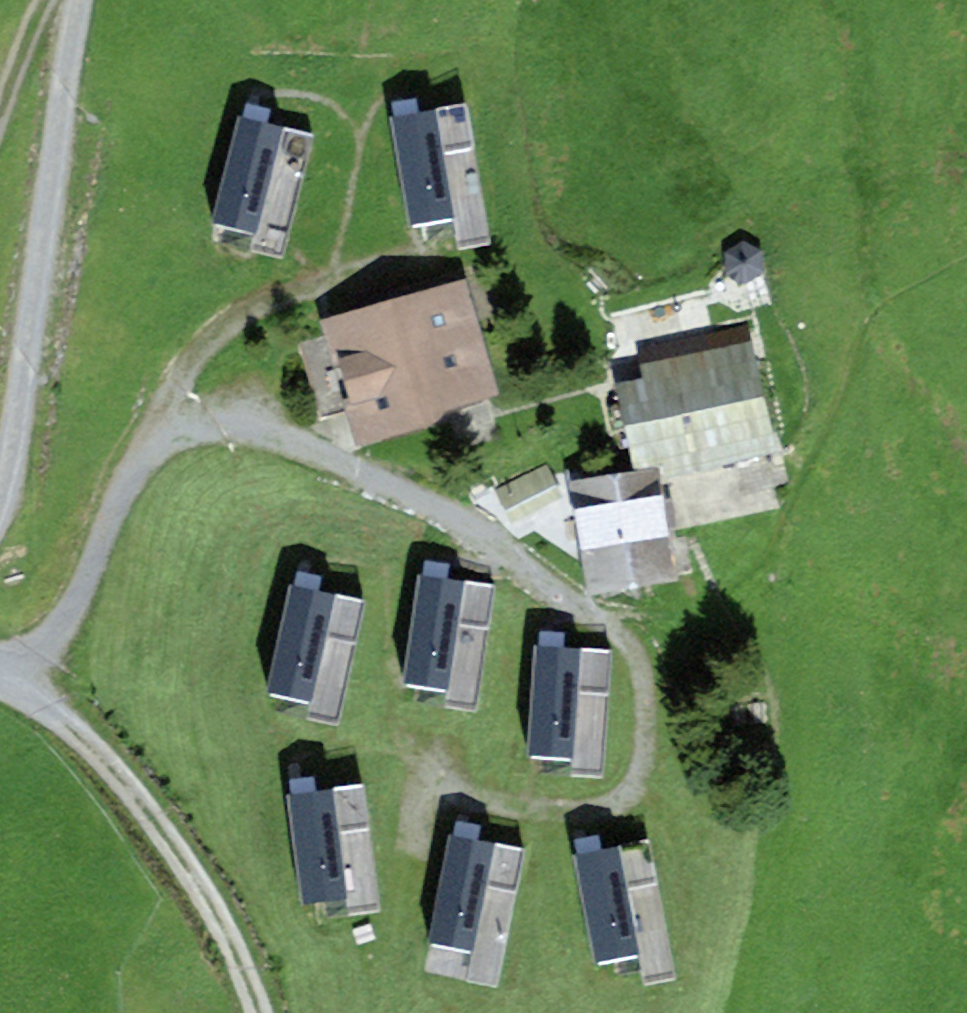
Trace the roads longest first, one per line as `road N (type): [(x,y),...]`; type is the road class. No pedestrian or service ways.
road 1 (track): [(409,751),(467,795),(498,804),(611,808),(637,779),(643,753),(638,661),(594,614),(416,495),(257,429),(196,428),(141,463),(70,612),(11,674)]
road 2 (track): [(0,500),(89,0)]
road 3 (unclassified): [(260,1012),(230,938),(165,836),(83,737),(0,665)]
road 4 (track): [(141,463),(174,384),(233,317),(292,288),(423,255)]
road 5 (track): [(50,0),(0,111)]

